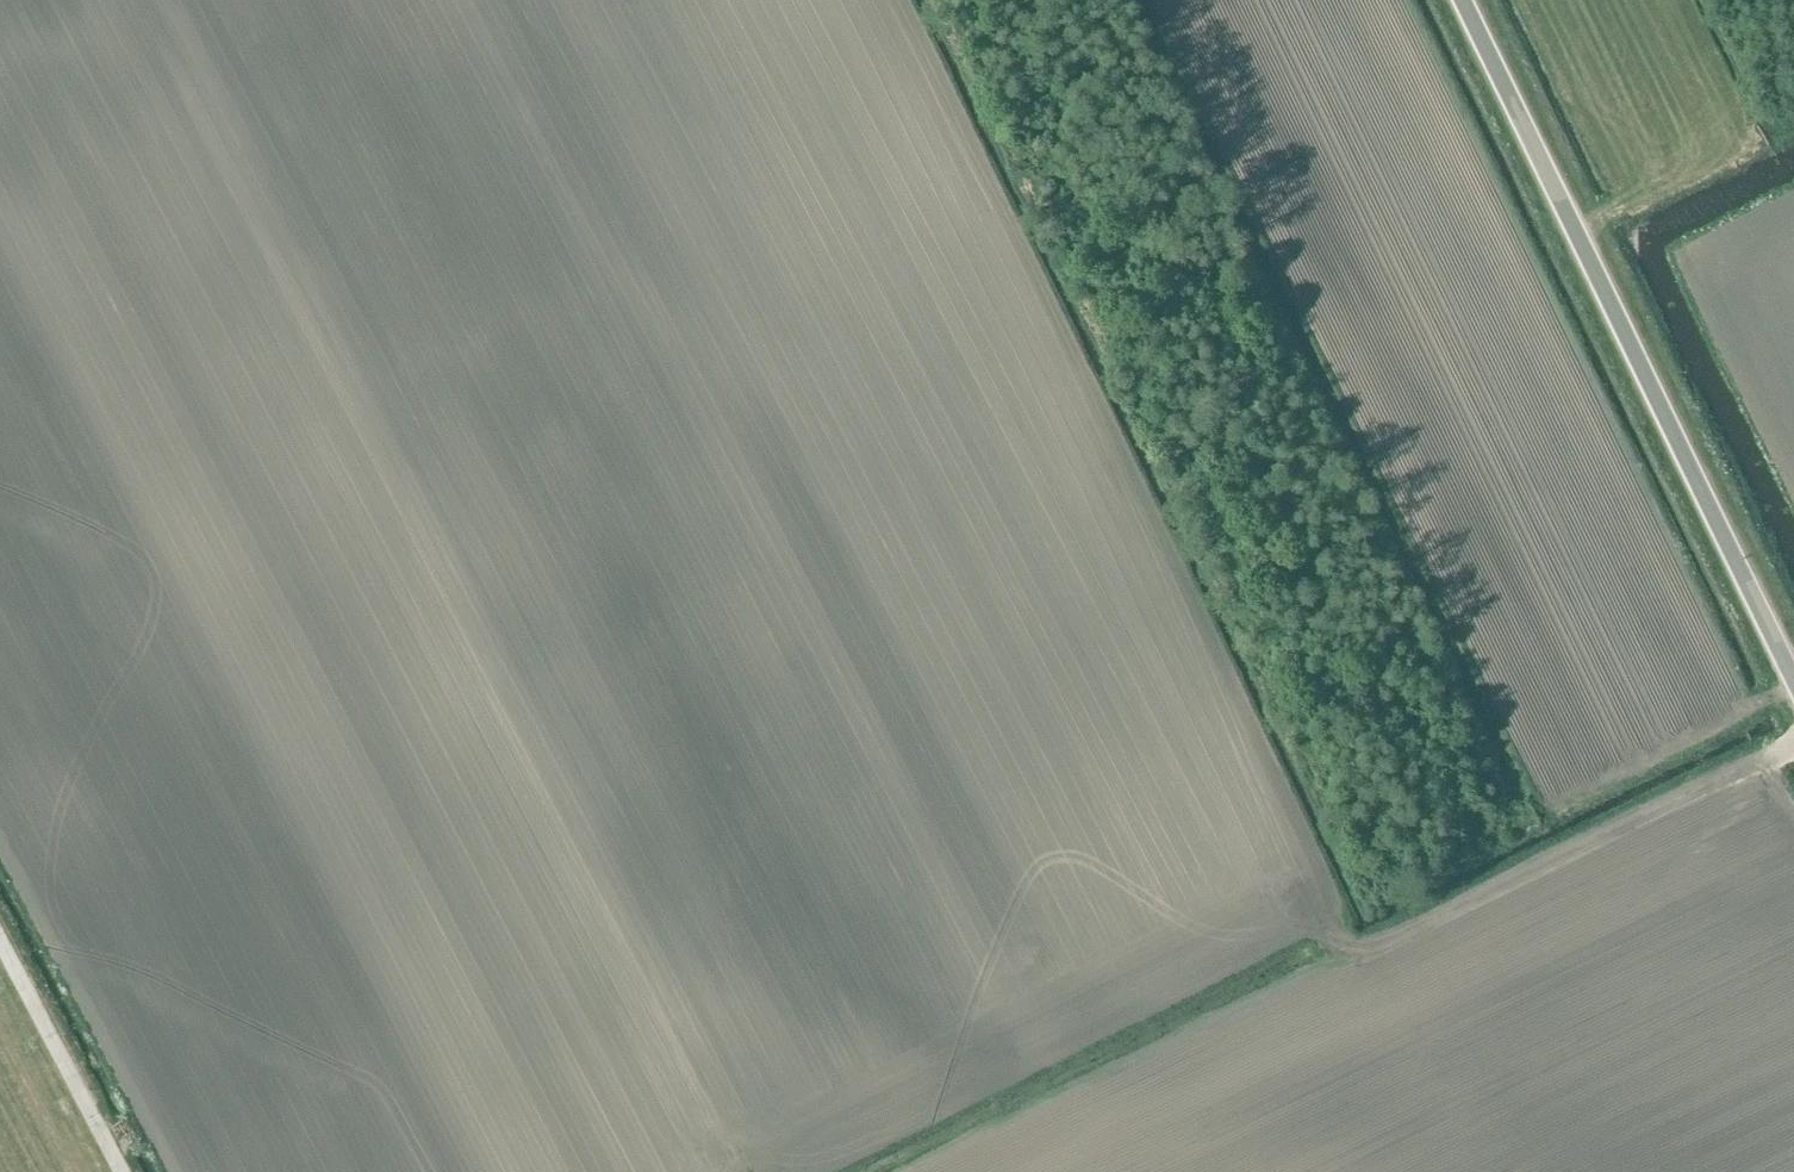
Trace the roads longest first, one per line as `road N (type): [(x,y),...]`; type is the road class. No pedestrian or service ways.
road 1 (tertiary): [(1793,686),(1455,0)]

